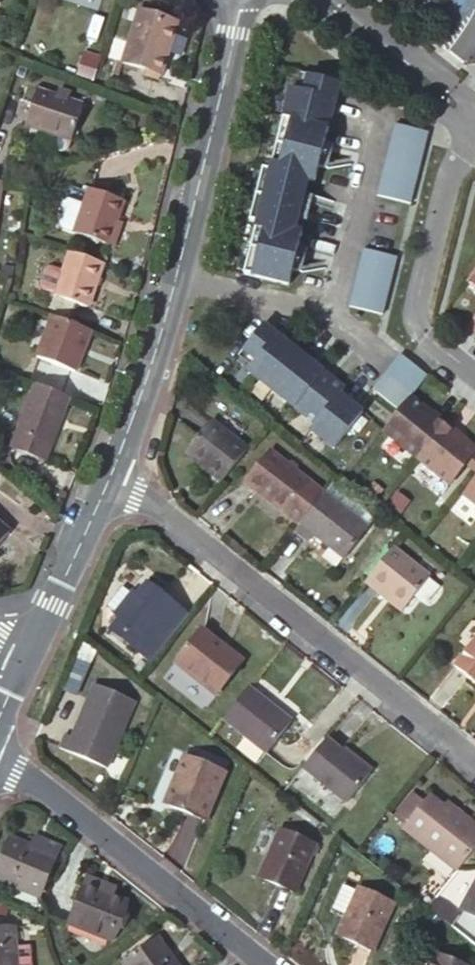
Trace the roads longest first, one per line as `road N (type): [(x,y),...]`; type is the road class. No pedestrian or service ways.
road 1 (residential): [(110,477),(474,758)]
road 2 (residential): [(267,964),(43,785),(0,765)]
road 3 (tertiary): [(179,271),(240,0)]
road 4 (residential): [(474,138),(442,200),(418,330),(474,375)]
road 5 (tertiary): [(110,477),(179,271)]
road 6 (residential): [(328,310),(376,108)]
road 7 (tertiary): [(29,653),(110,477)]
road 8 (residential): [(179,271),(328,310)]
road 9 (residential): [(323,0),(436,96)]

